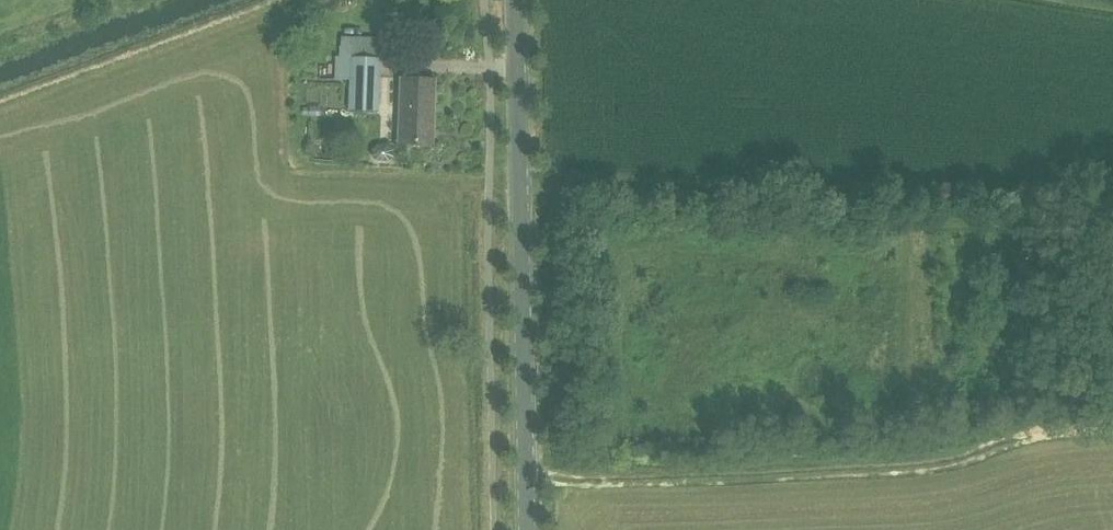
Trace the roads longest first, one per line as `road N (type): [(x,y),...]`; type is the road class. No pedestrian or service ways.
road 1 (tertiary): [(527,529),(514,0)]

